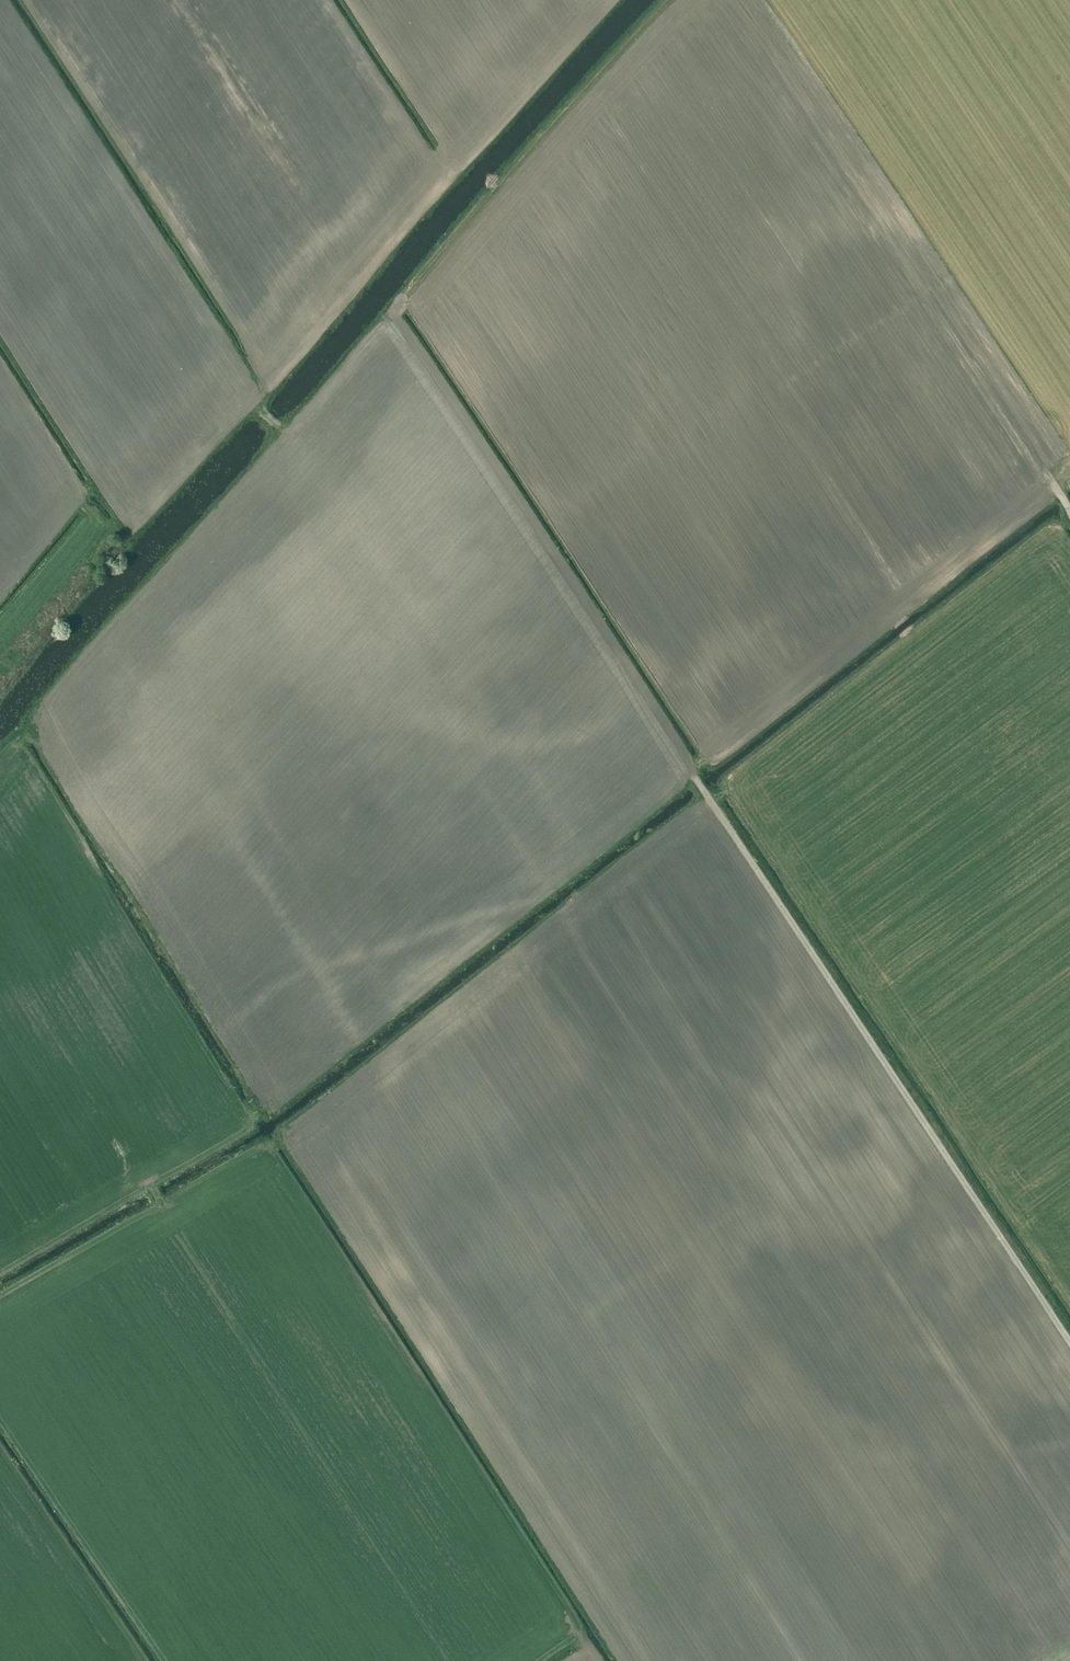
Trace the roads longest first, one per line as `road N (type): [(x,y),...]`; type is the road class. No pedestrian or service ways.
road 1 (track): [(1069,1339),(700,783)]
road 2 (track): [(1069,515),(928,294)]

